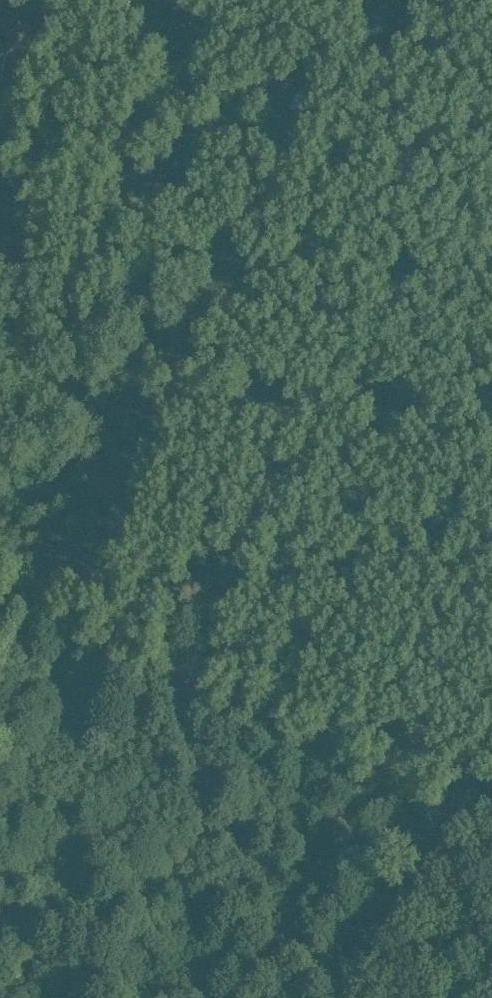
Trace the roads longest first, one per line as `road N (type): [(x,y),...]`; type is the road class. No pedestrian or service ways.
road 1 (track): [(491,482),(141,438)]

